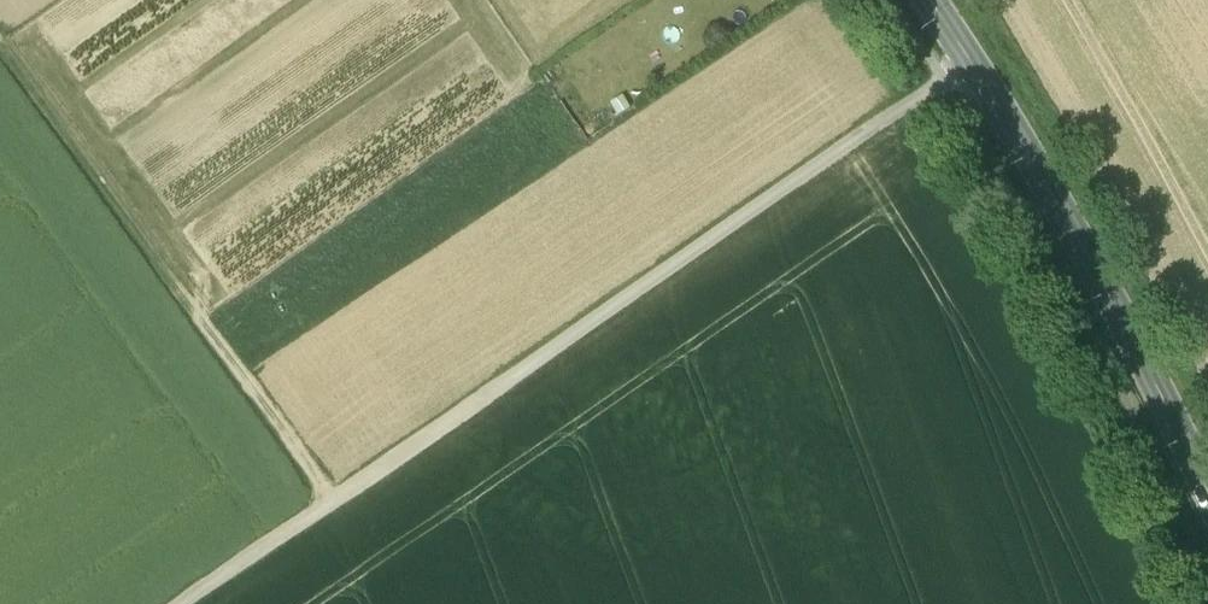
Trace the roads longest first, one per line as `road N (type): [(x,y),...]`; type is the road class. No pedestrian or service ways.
road 1 (track): [(179,603),(971,60)]
road 2 (secondary): [(1207,494),(1017,136),(930,0)]
road 3 (track): [(334,499),(0,47)]

